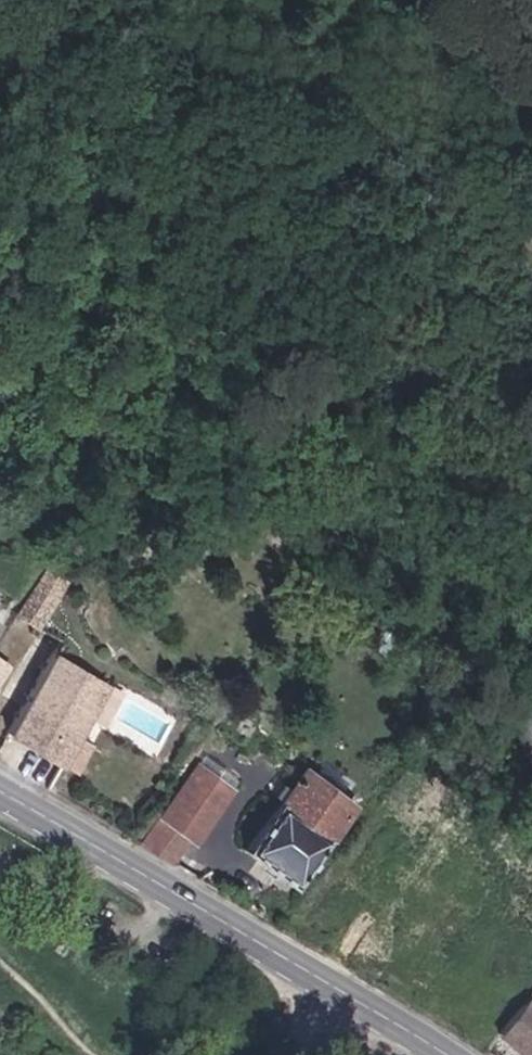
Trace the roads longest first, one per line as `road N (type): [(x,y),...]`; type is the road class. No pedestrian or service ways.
road 1 (primary): [(0,791),(446,1054)]

